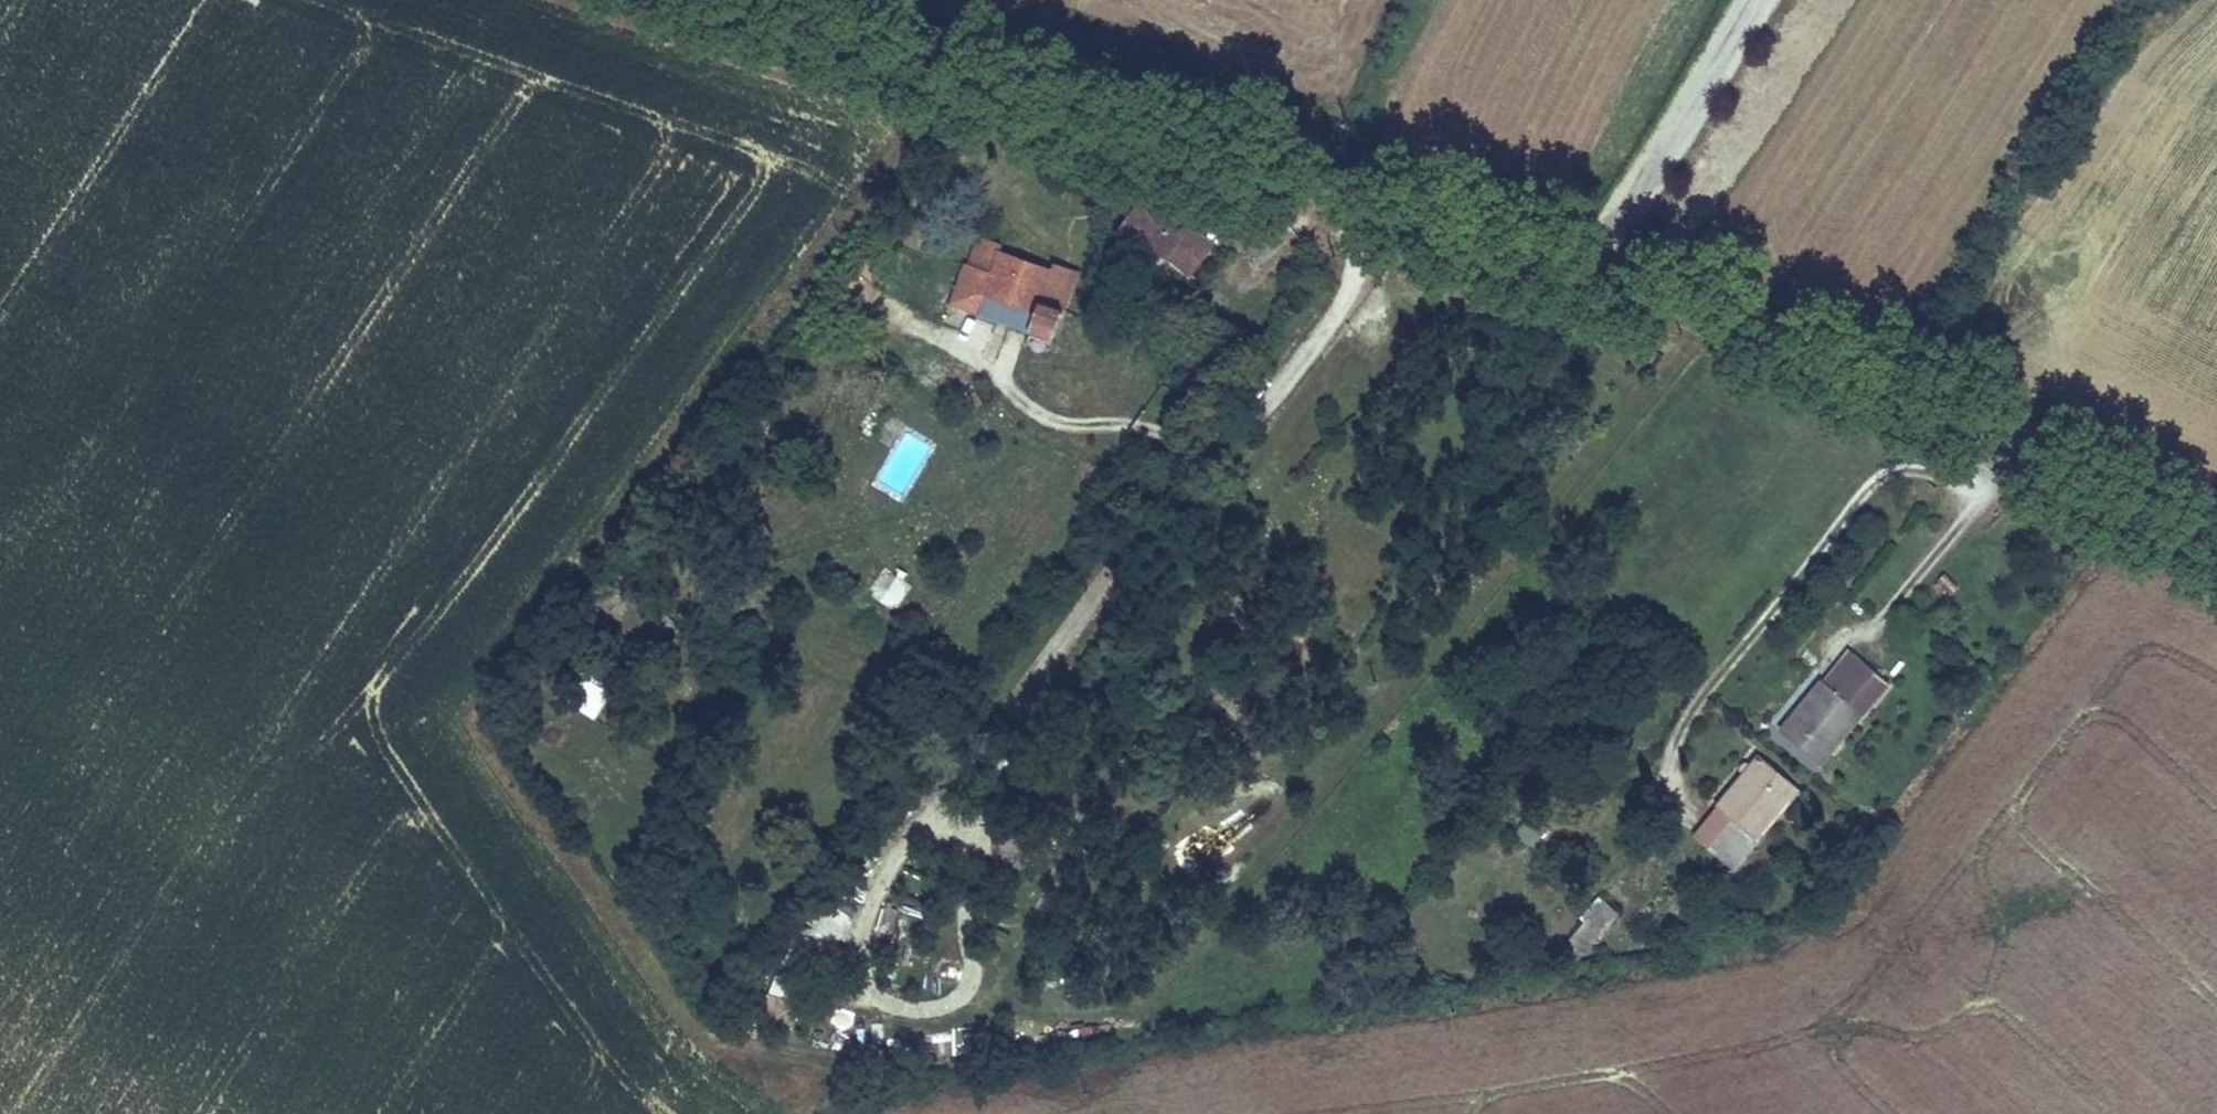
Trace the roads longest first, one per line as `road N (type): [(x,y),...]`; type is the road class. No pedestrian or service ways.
road 1 (secondary): [(725,0),(1743,310),(2216,543)]

